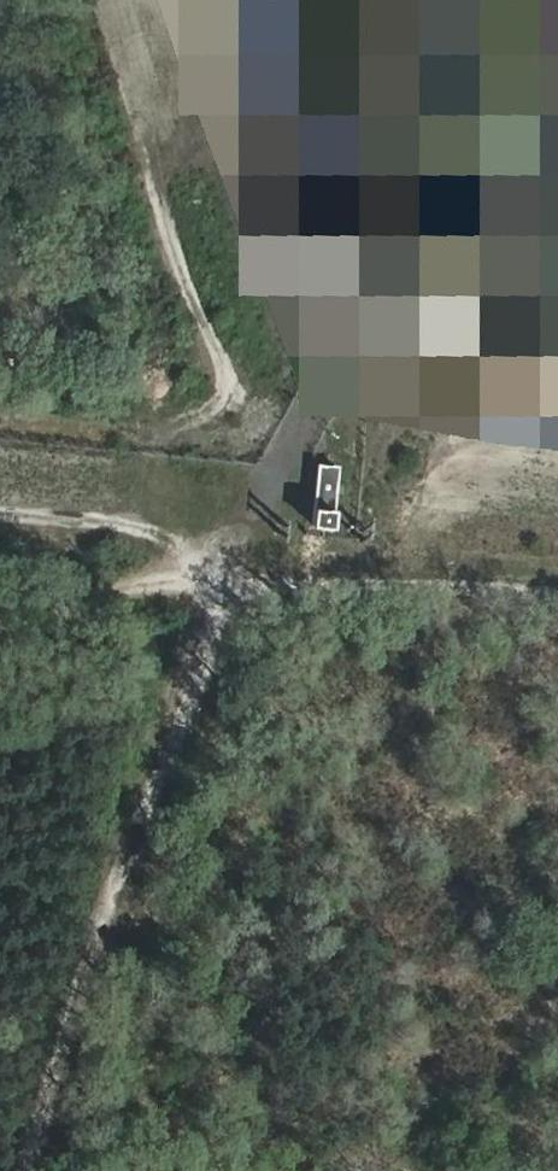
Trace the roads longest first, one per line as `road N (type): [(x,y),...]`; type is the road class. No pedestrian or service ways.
road 1 (track): [(273,561),(120,941),(49,1170)]
road 2 (track): [(557,582),(273,561)]
road 3 (track): [(273,561),(0,622)]
road 4 (track): [(273,561),(0,513)]

